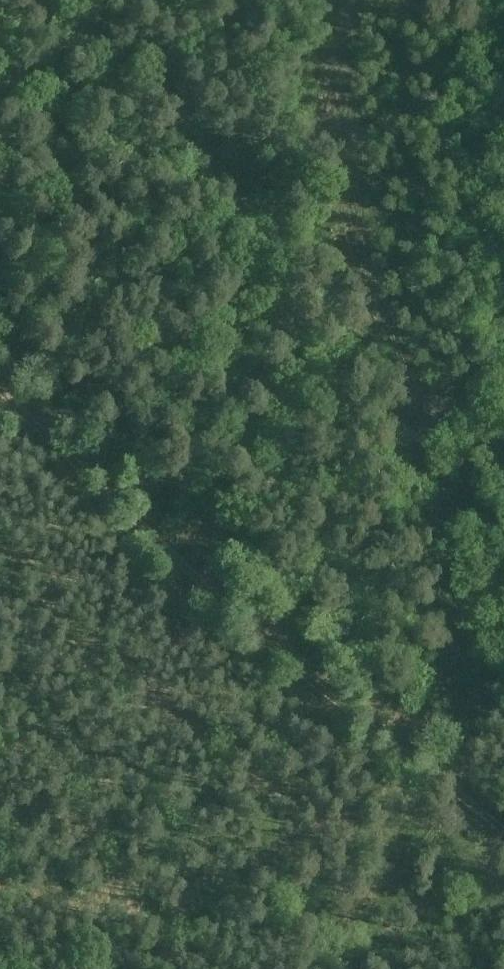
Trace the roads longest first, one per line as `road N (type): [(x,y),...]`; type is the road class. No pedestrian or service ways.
road 1 (track): [(471,810),(469,651),(358,161),(346,0)]
road 2 (track): [(471,810),(271,642),(0,382)]

